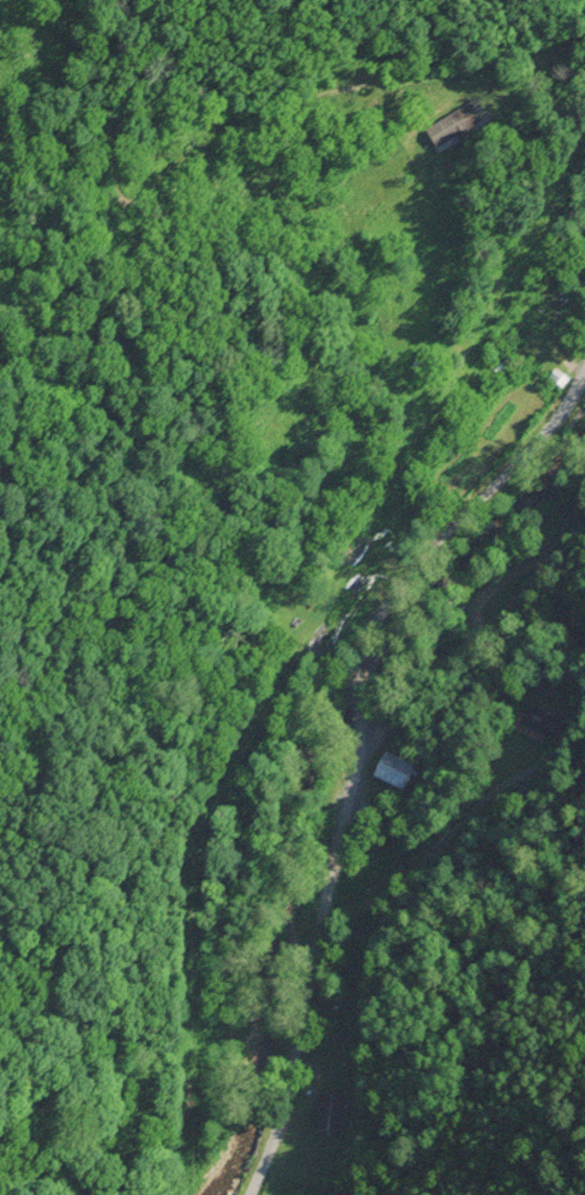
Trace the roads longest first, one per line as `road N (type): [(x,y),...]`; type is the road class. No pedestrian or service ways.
road 1 (residential): [(358,695),(351,782),(294,1064),(249,1194)]
road 2 (residential): [(584,365),(560,409),(420,558),(364,632),(357,673)]
road 3 (track): [(584,487),(577,502),(573,593),(577,636),(584,640)]

